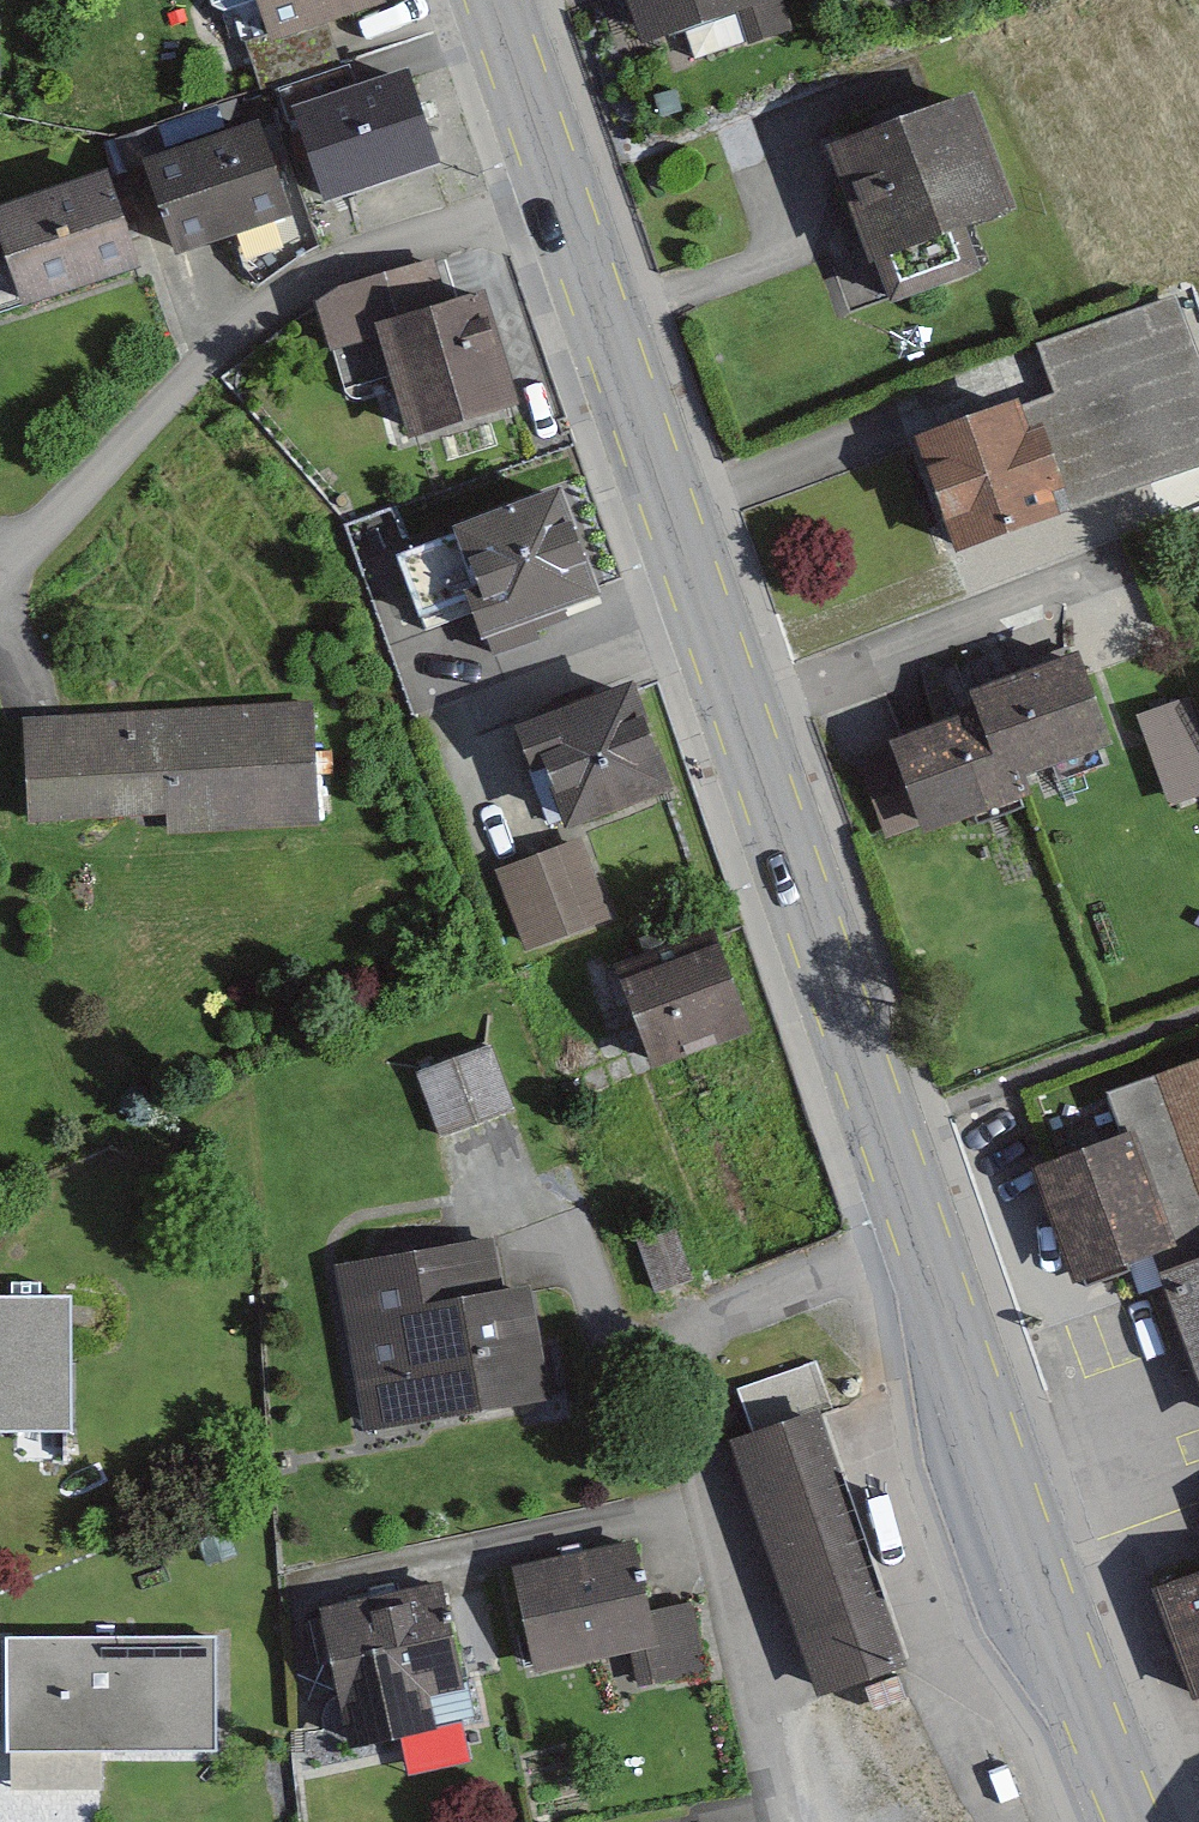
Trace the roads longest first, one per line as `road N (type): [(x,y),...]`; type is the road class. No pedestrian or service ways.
road 1 (secondary): [(558,186),(1002,1499),(1138,1821)]
road 2 (residential): [(558,186),(341,264),(222,364),(0,586)]
road 3 (secondary): [(497,0),(558,186)]

